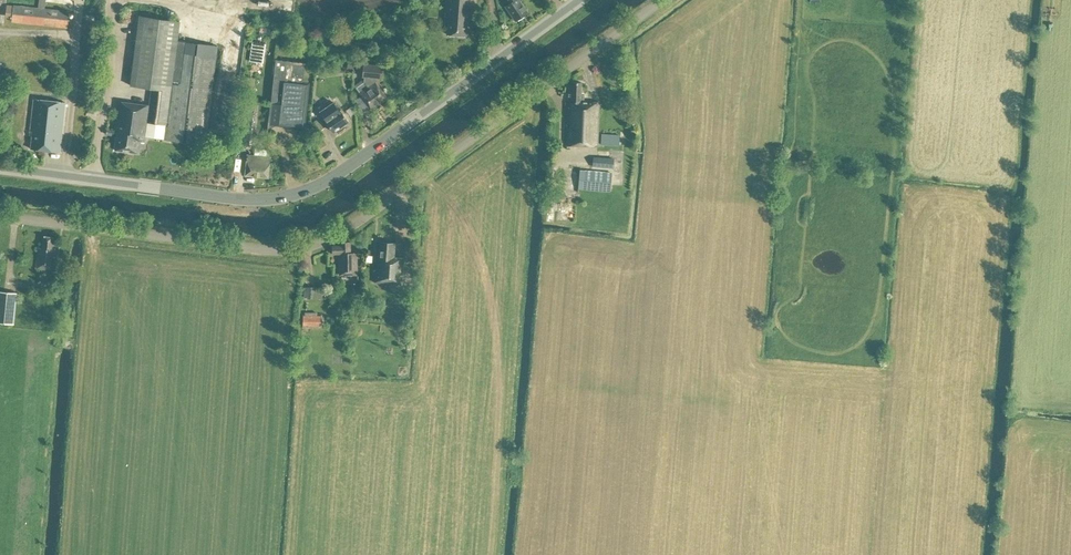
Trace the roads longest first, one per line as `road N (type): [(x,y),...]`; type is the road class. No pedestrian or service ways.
road 1 (secondary): [(0,167),(266,201),(297,195),(341,173),(581,0)]
road 2 (unclassified): [(277,250),(347,229),(660,0)]
road 3 (unclassified): [(277,250),(0,215)]

